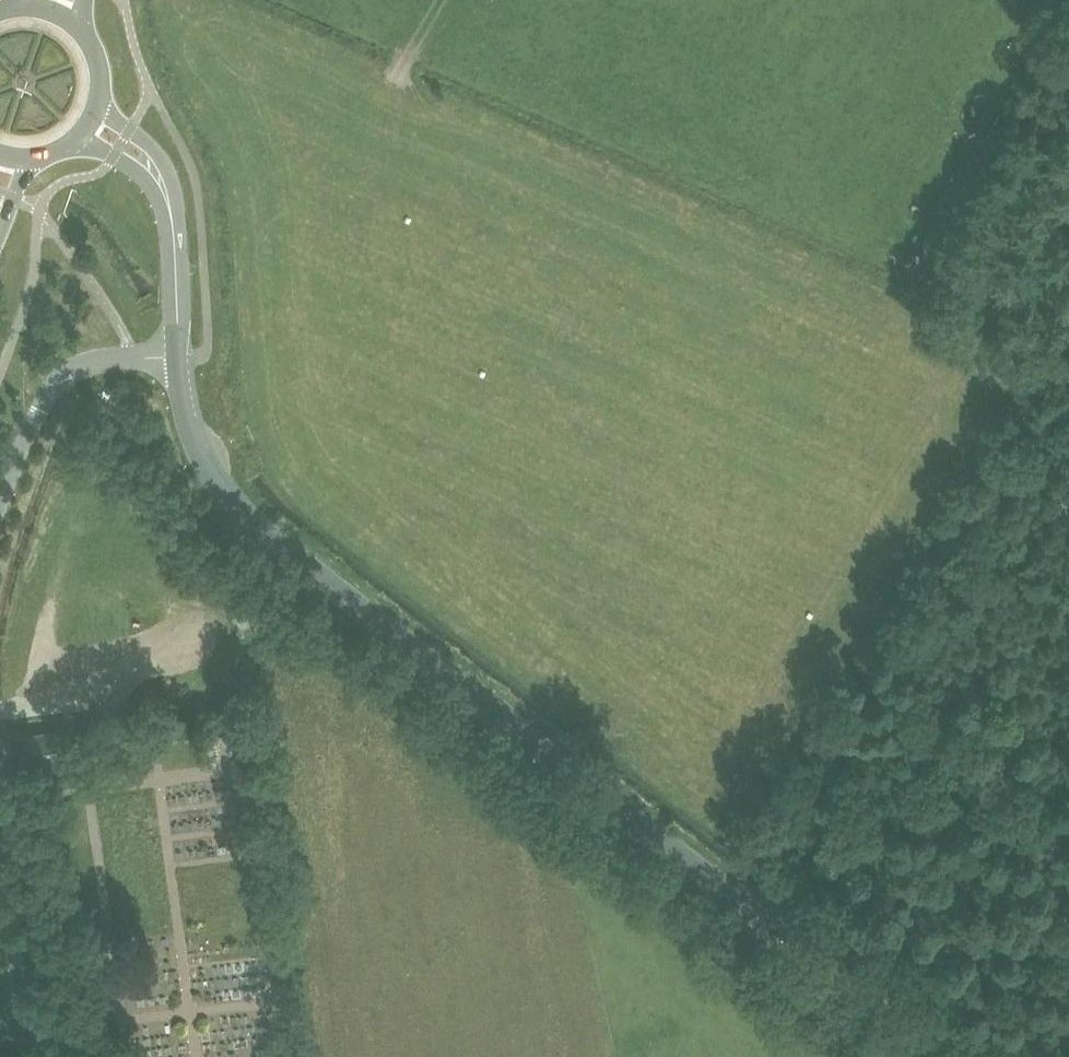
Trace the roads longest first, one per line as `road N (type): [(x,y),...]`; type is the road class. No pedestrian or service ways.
road 1 (tertiary): [(936,1056),(234,511),(191,444),(180,359)]
road 2 (tertiary): [(180,359),(166,195),(147,162),(89,122)]
road 3 (residential): [(29,1056),(0,854)]
road 4 (unclassified): [(39,411),(51,388),(79,367),(180,359)]

